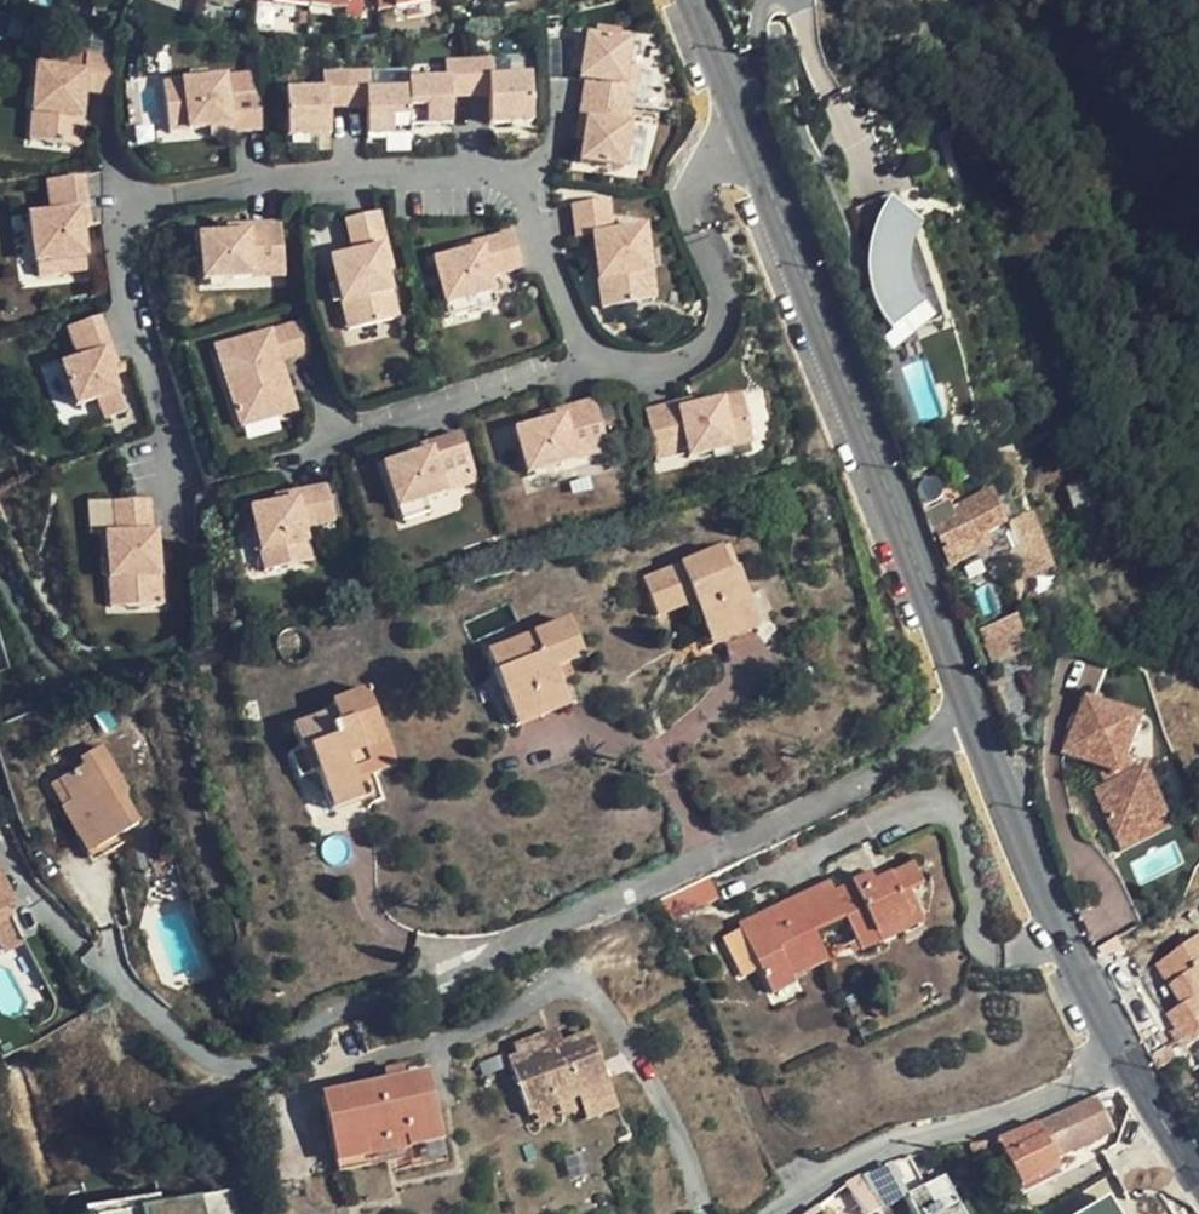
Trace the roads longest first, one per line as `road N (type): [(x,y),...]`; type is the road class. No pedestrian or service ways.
road 1 (residential): [(978,722),(789,822),(491,955),(338,1010),(243,1067),(208,1059),(173,1034),(110,963)]
road 2 (residential): [(601,358),(543,235),(528,174),(283,177),(136,200),(120,278),(172,451),(170,512)]
road 3 (tertiary): [(754,140),(978,722)]
road 4 (residential): [(1126,1054),(1015,1113),(862,1156),(771,1213)]
road 5 (tertiary): [(978,722),(1020,837),(1126,1054)]
road 6 (residential): [(754,140),(719,155),(694,191),(695,227),(722,304),(707,344),(683,368),(639,375),(601,358)]
road 7 (residential): [(601,358),(334,443)]
road 8 (tertiary): [(695,0),(754,140)]
road 9 (tertiary): [(1126,1054),(1198,1174)]

